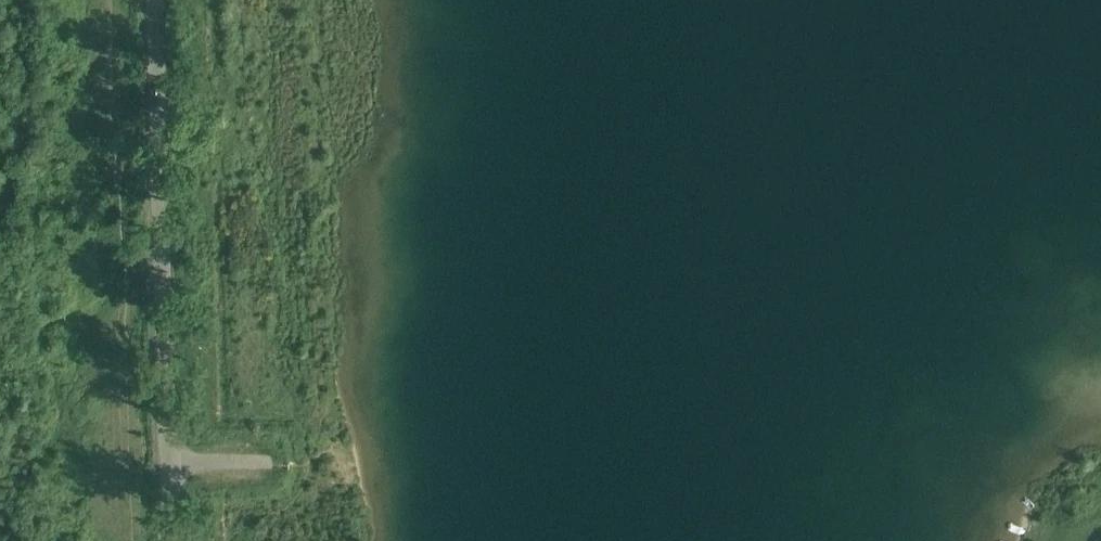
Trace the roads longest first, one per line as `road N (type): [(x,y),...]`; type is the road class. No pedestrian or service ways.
road 1 (tertiary): [(172,540),(156,0)]

